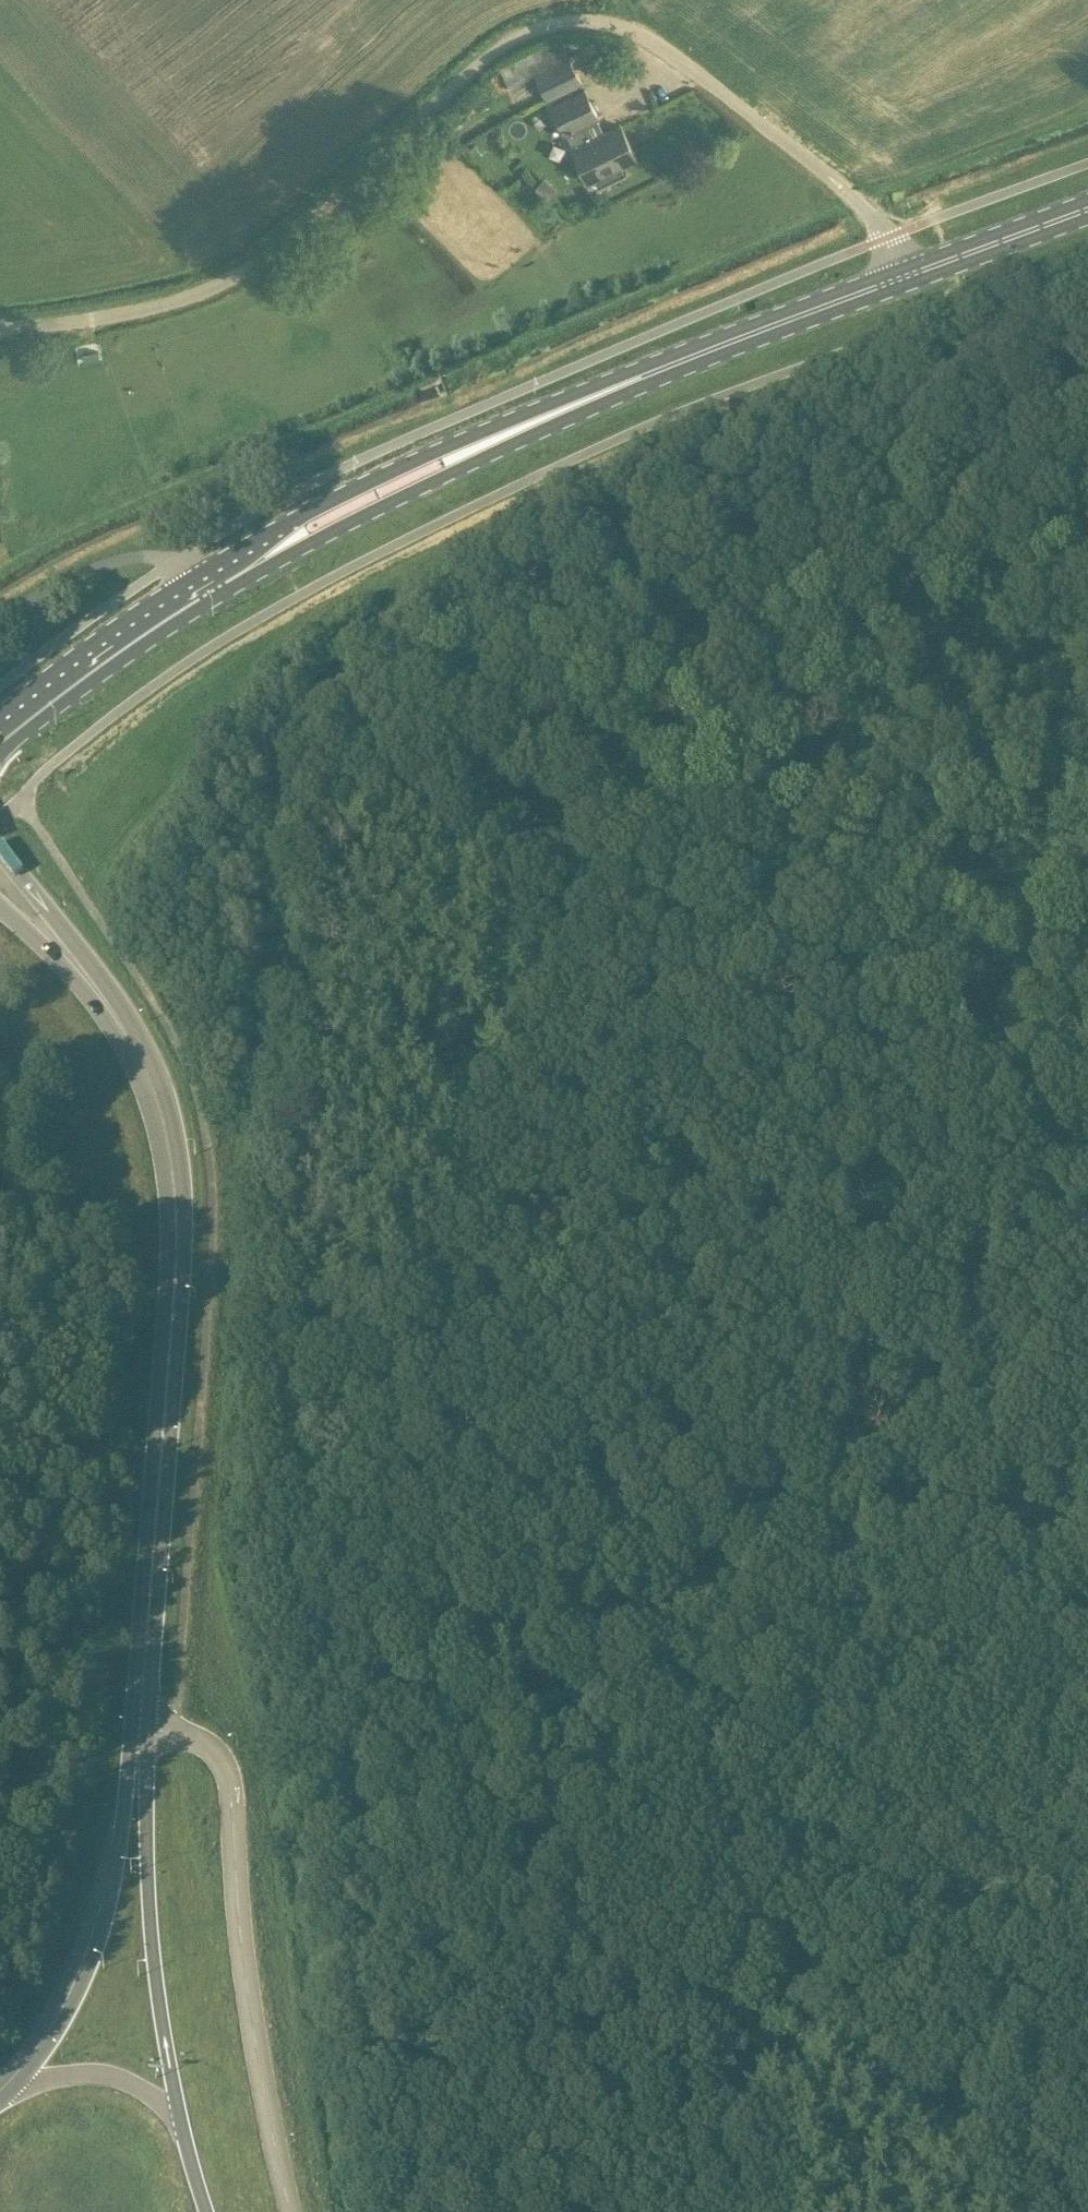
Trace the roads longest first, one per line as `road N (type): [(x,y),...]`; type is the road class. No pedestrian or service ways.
road 1 (unclassified): [(909,275),(848,195),(664,48),(618,26),(559,22),(490,55),(324,209),(241,274),(142,311),(0,329)]
road 2 (primary): [(0,755),(239,583),(383,506),(641,388),(673,364)]
road 3 (primary): [(673,364),(633,371),(443,448),(299,518),(189,585),(0,724)]
road 4 (motorway): [(127,1032),(165,1143),(174,1218),(138,1755)]
road 5 (motorway): [(138,1755),(94,1957),(55,2037),(0,2101)]
road 6 (motorway): [(181,2123),(161,2015),(138,1755)]
road 7 (primary): [(673,364),(909,275)]
road 8 (motorway): [(127,1032),(87,961),(0,851)]
road 9 (motorway): [(181,2123),(142,2091),(102,2077),(29,2085),(0,2103)]
road 10 (primary): [(909,275),(1087,209)]
road 11 (motorway): [(0,908),(127,1032)]

